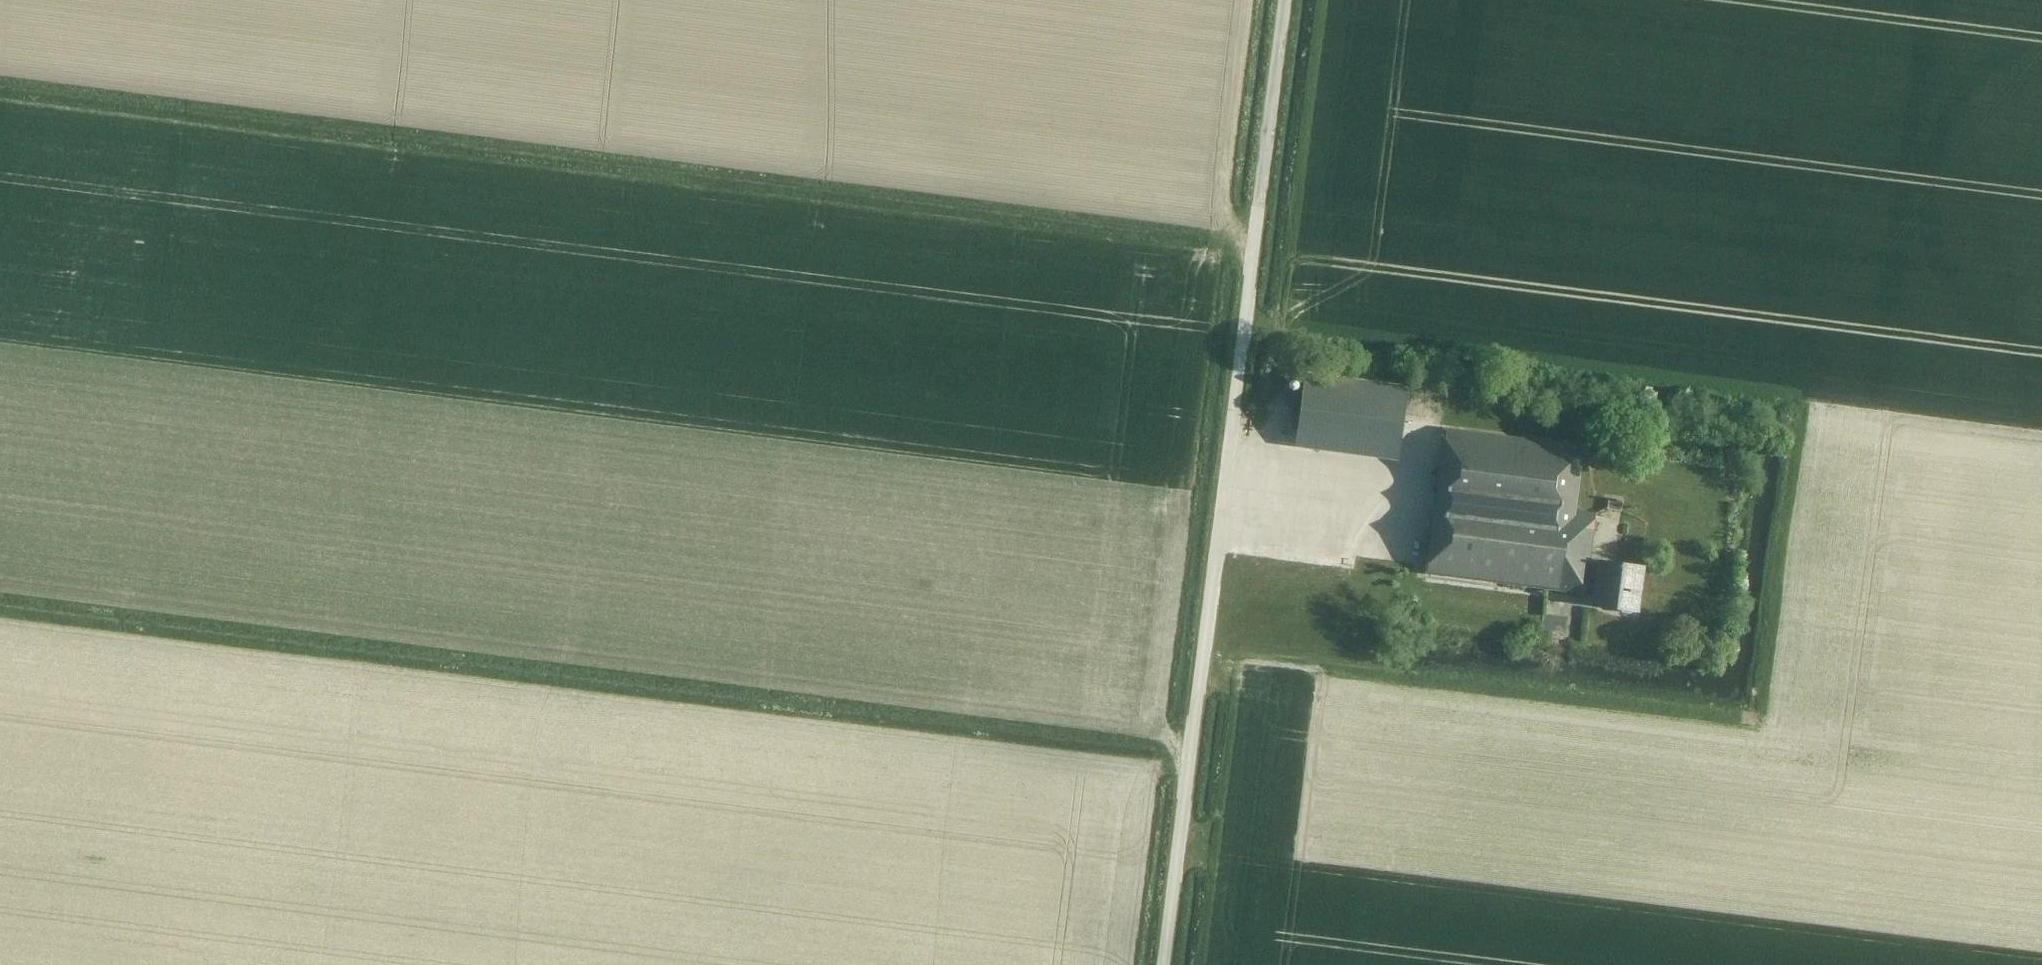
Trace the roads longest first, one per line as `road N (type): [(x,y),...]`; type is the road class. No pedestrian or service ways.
road 1 (unclassified): [(1163,964),(1259,211)]

